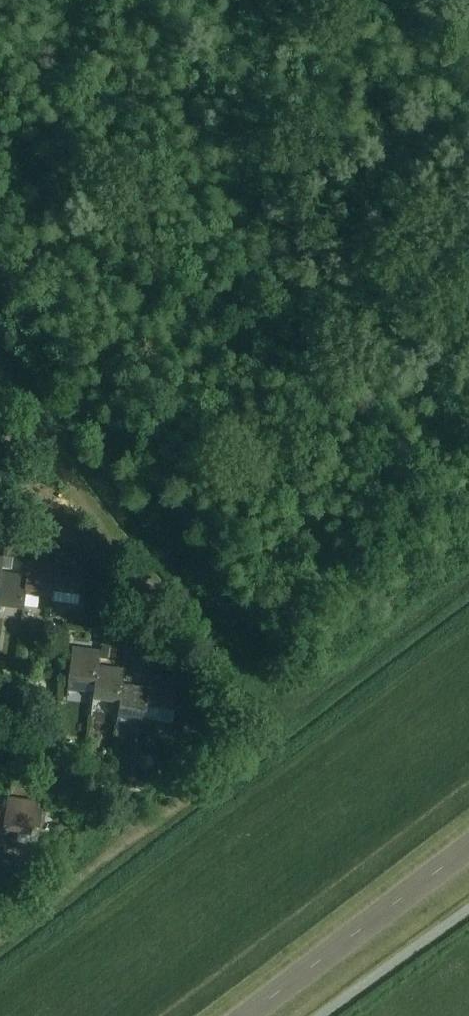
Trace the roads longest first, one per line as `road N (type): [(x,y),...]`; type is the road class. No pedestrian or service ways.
road 1 (tertiary): [(249,1015),(468,849)]

